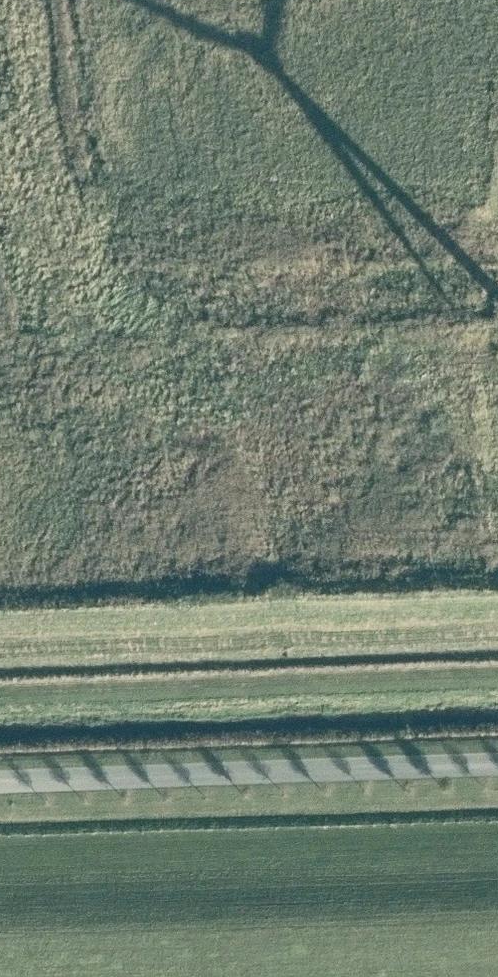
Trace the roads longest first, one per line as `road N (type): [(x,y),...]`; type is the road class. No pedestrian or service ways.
road 1 (unclassified): [(497,765),(0,784)]

